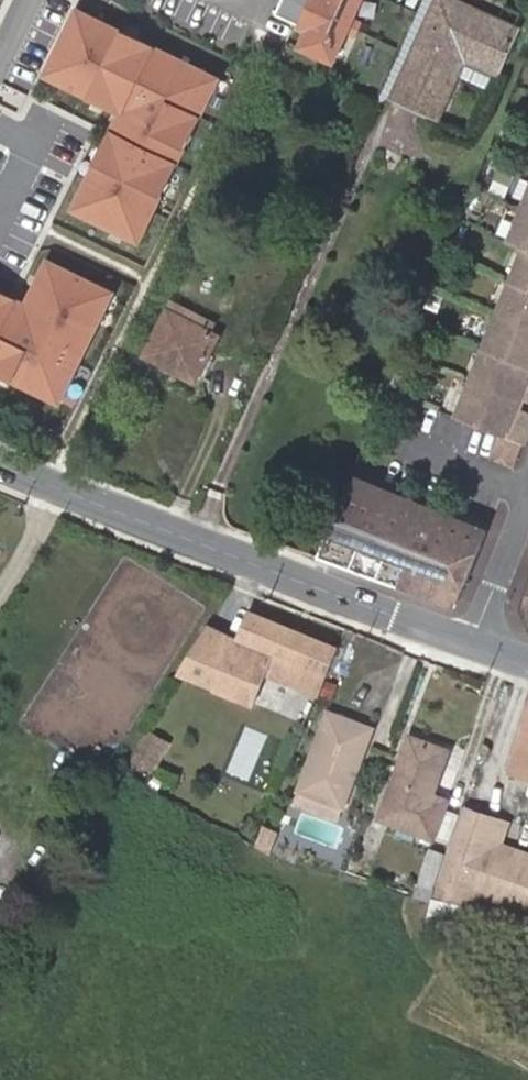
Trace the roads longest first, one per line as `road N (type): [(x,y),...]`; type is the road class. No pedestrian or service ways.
road 1 (tertiary): [(0,463),(527,661)]

